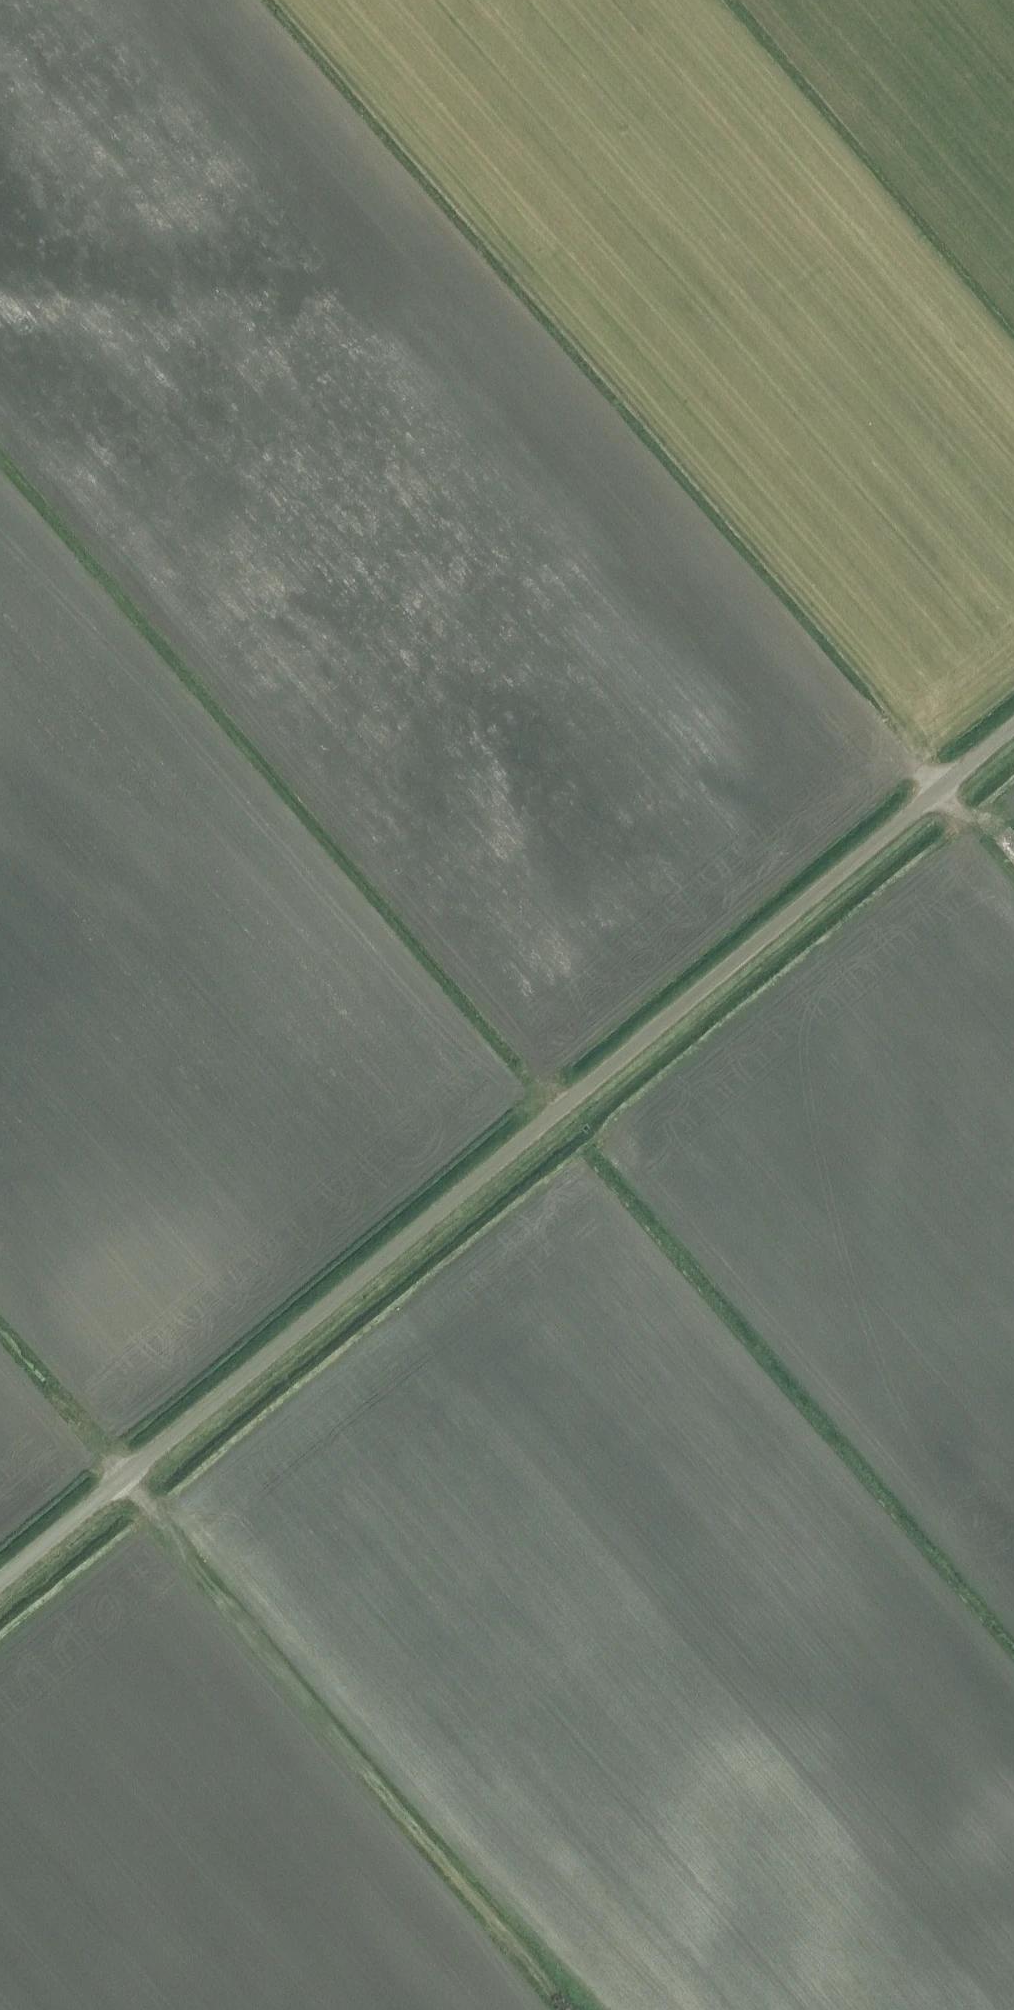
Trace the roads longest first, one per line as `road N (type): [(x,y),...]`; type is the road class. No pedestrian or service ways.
road 1 (unclassified): [(0,1581),(1013,725)]

